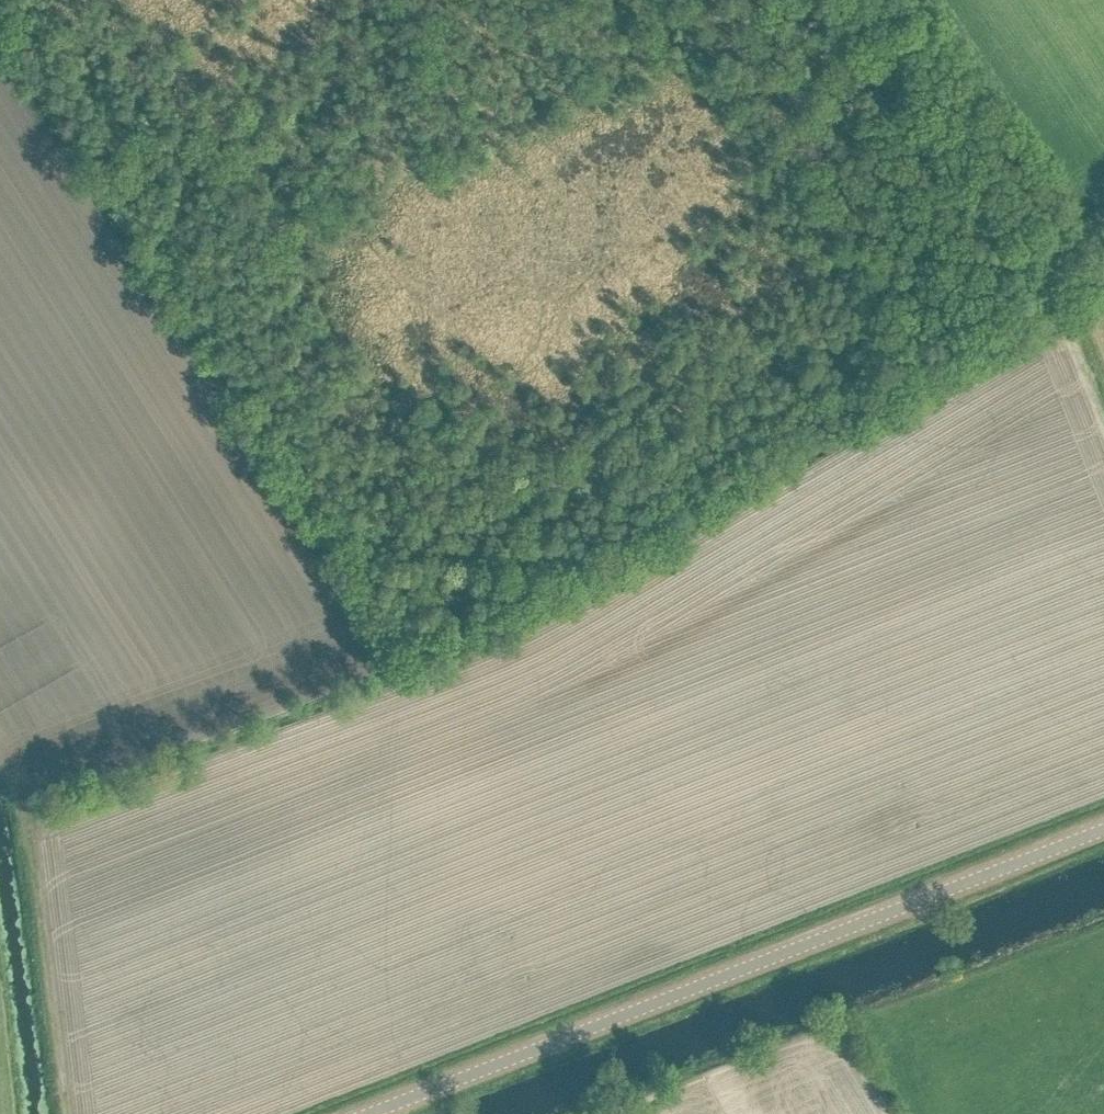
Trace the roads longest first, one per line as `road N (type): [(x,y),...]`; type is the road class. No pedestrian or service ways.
road 1 (tertiary): [(368,1113),(1103,829)]

